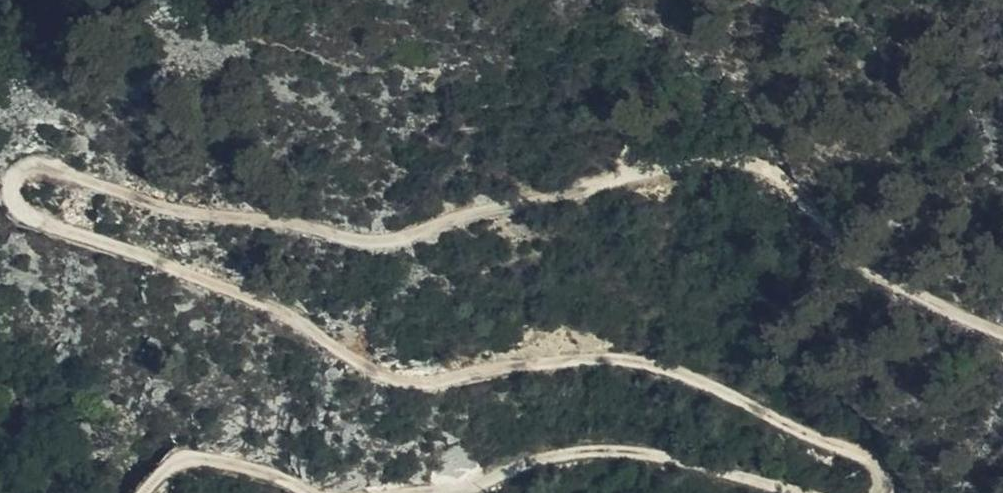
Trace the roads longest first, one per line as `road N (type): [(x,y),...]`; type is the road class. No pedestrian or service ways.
road 1 (track): [(853,492),(865,447),(765,402),(587,350),(382,376),(274,302),(106,255),(21,222),(20,186),(75,180),(399,257),(693,170),(1002,330)]
road 2 (track): [(457,492),(561,457),(815,492)]
road 3 (track): [(143,492),(184,457),(354,492)]

